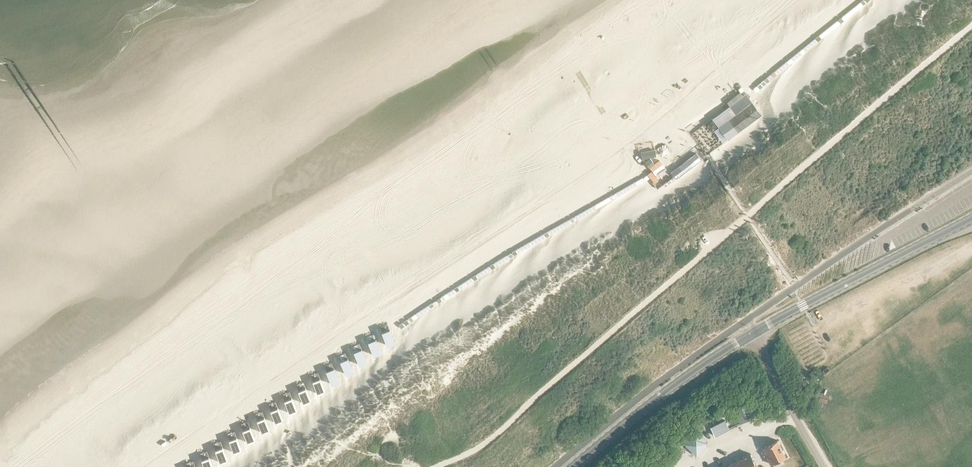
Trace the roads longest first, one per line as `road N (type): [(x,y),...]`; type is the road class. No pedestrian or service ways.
road 1 (secondary): [(752,334),(971,223)]
road 2 (secondary): [(570,466),(677,381),(752,334)]
road 3 (unclassified): [(825,466),(752,334)]

